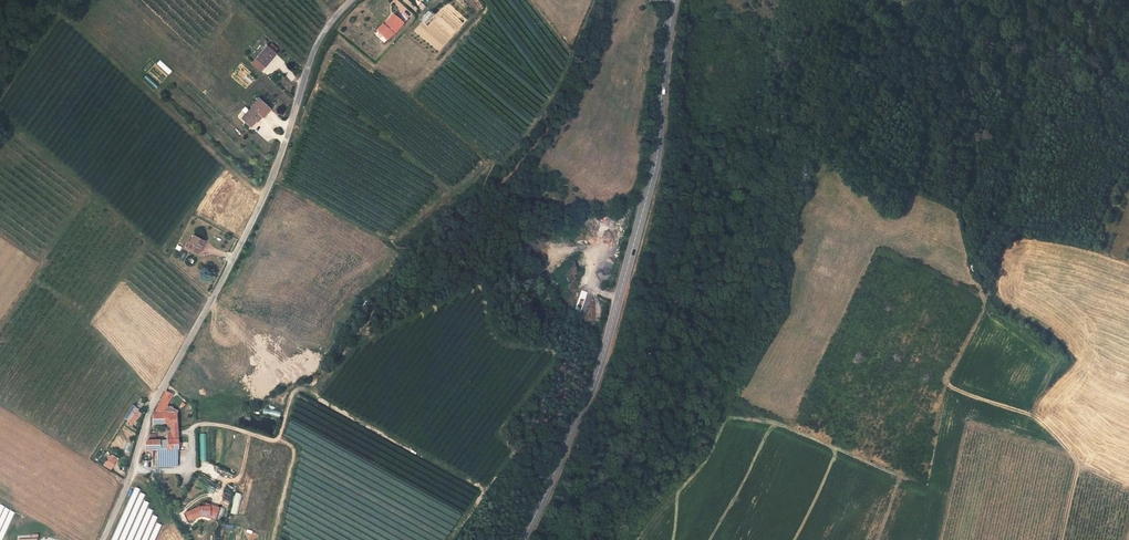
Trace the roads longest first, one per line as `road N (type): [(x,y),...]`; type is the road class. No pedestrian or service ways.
road 1 (unclassified): [(102,539),(151,406),(265,195),(317,47),(354,0)]
road 2 (primary): [(674,0),(655,168),(600,367),(523,539)]
road 3 (track): [(1059,539),(1072,456),(1025,411),(950,389),(948,378),(988,301),(959,206)]
road 4 (track): [(199,424),(273,440),(292,392),(303,389)]

